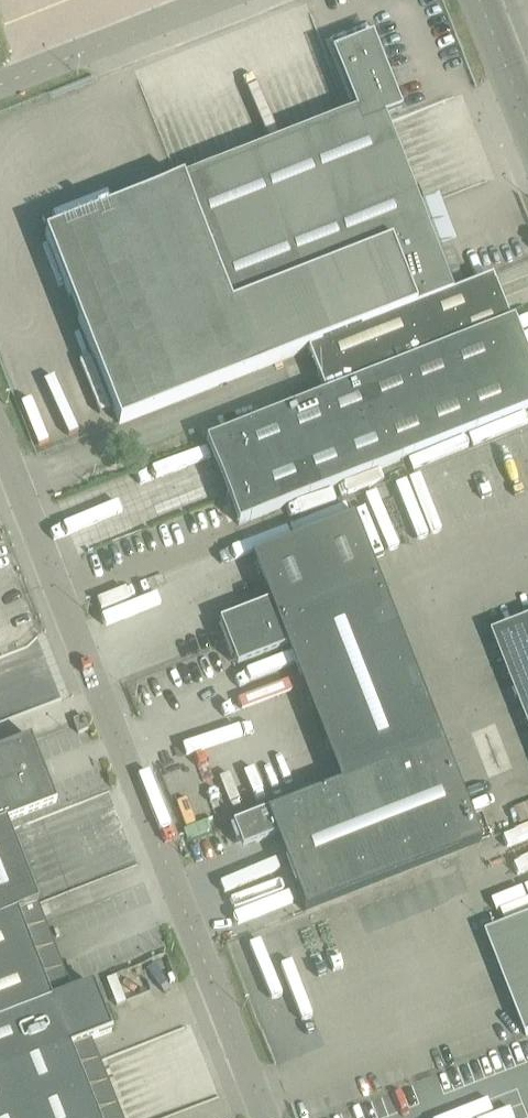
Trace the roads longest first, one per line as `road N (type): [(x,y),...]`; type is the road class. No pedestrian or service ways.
road 1 (unclassified): [(0,446),(264,1117)]
road 2 (unclassified): [(0,91),(225,0)]
road 3 (unclassified): [(527,127),(477,0)]

